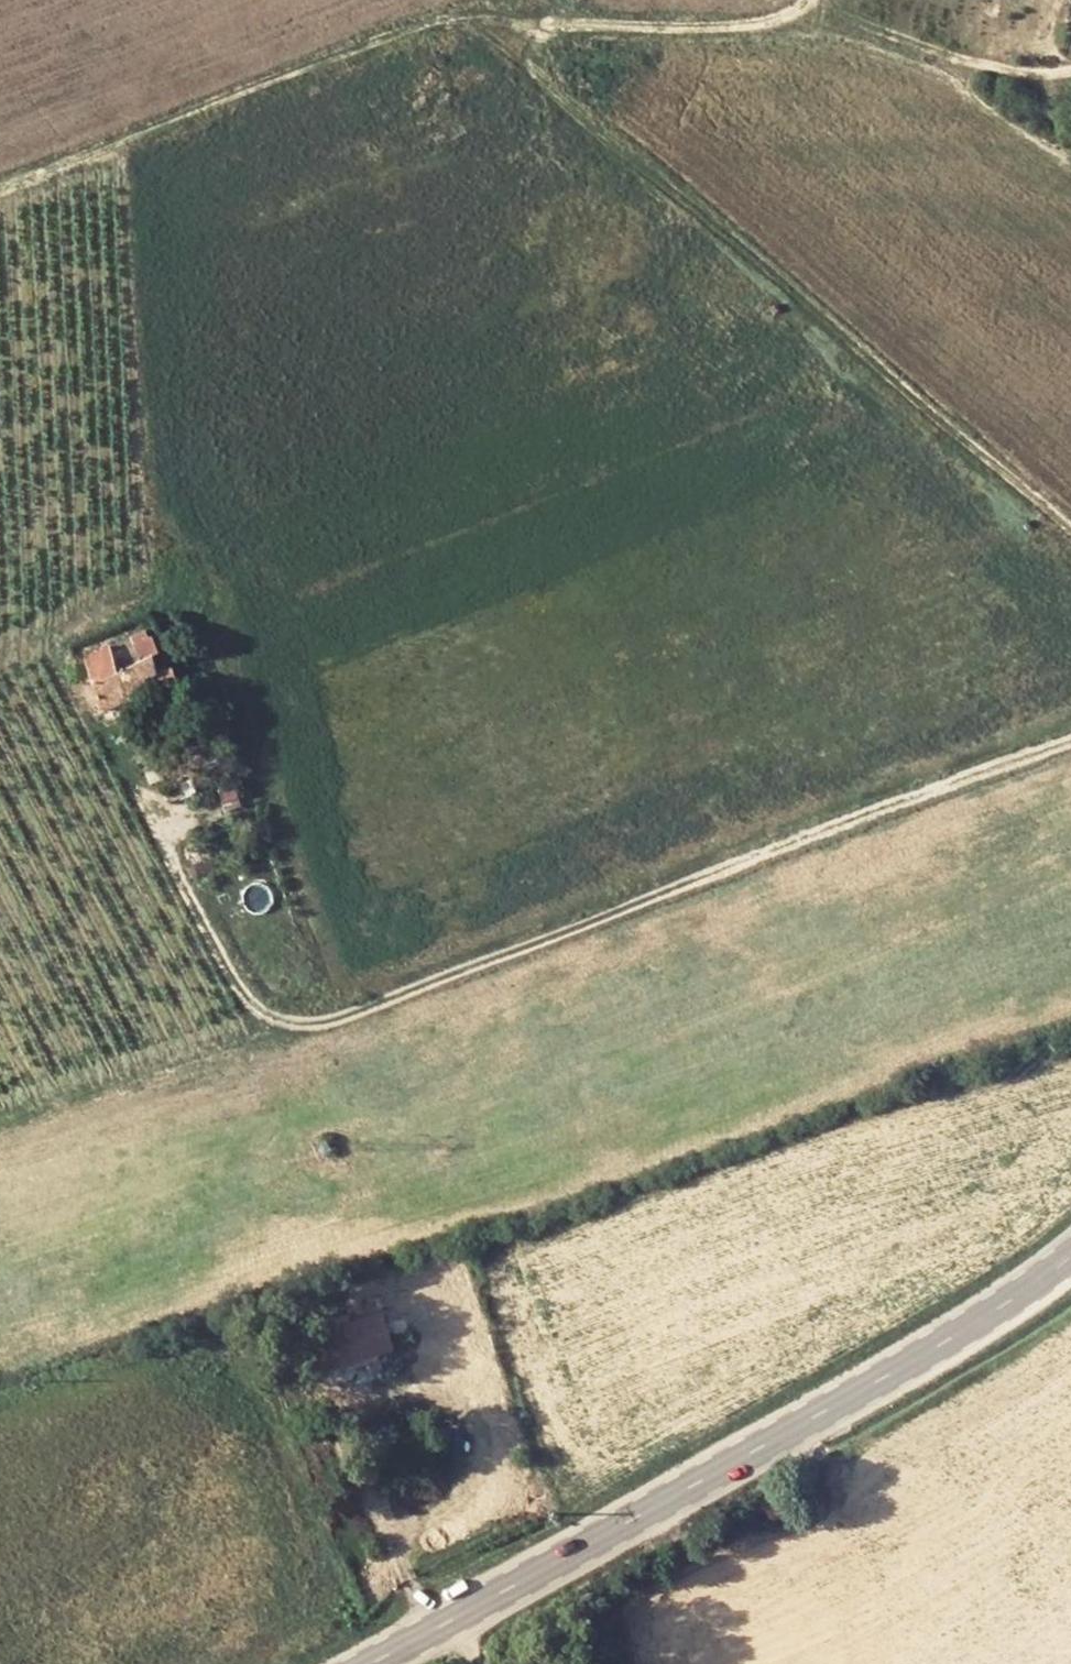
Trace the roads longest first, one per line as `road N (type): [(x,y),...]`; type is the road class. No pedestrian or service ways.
road 1 (track): [(159,811),(219,951),(262,1017),(309,1026),(1070,741)]
road 2 (tertiary): [(1070,1246),(949,1333),(344,1663)]
road 3 (track): [(0,185),(450,24),(701,25),(796,10),(802,0)]

